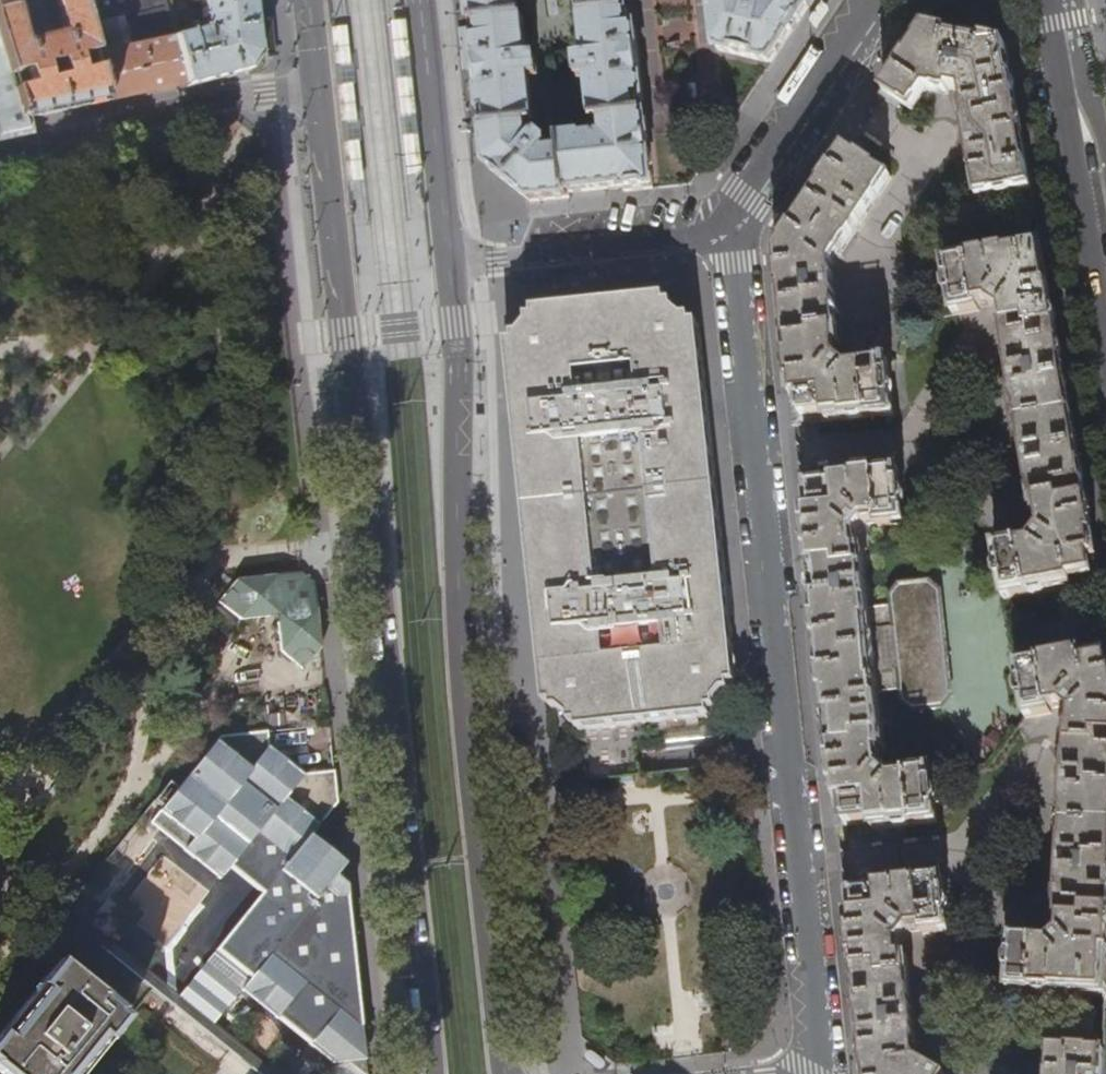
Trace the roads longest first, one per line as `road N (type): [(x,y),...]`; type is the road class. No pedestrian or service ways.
road 1 (primary): [(321,100),(430,1073)]
road 2 (residential): [(727,232),(795,786),(820,1073)]
road 3 (primary): [(506,1073),(466,706),(460,347),(451,264)]
road 4 (residential): [(1105,334),(1050,0)]
road 5 (residential): [(0,153),(245,97),(280,92),(321,100)]
road 6 (residential): [(882,0),(727,232)]
road 7 (residential): [(727,232),(451,264)]
road 8 (primary): [(451,264),(420,0)]

